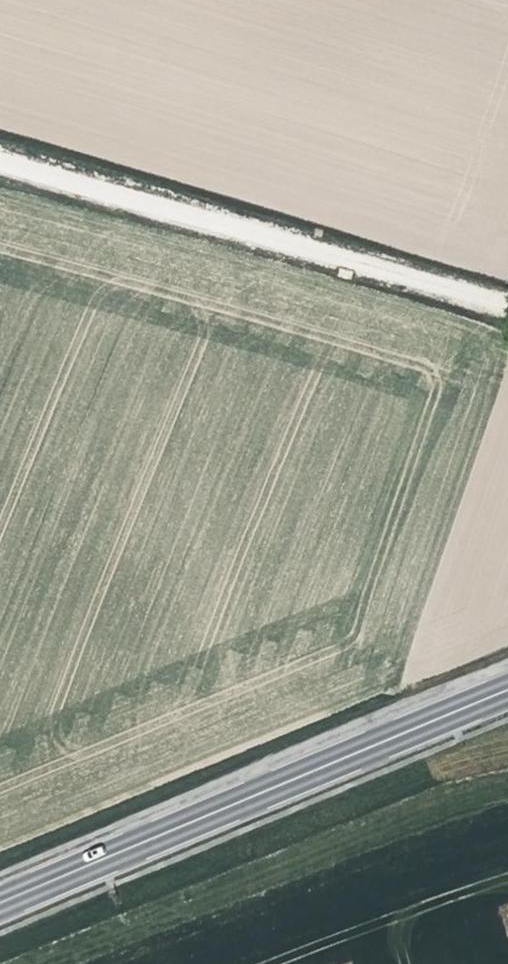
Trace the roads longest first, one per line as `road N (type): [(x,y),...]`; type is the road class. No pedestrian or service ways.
road 1 (primary): [(0,903),(507,688)]
road 2 (track): [(507,308),(0,161)]

